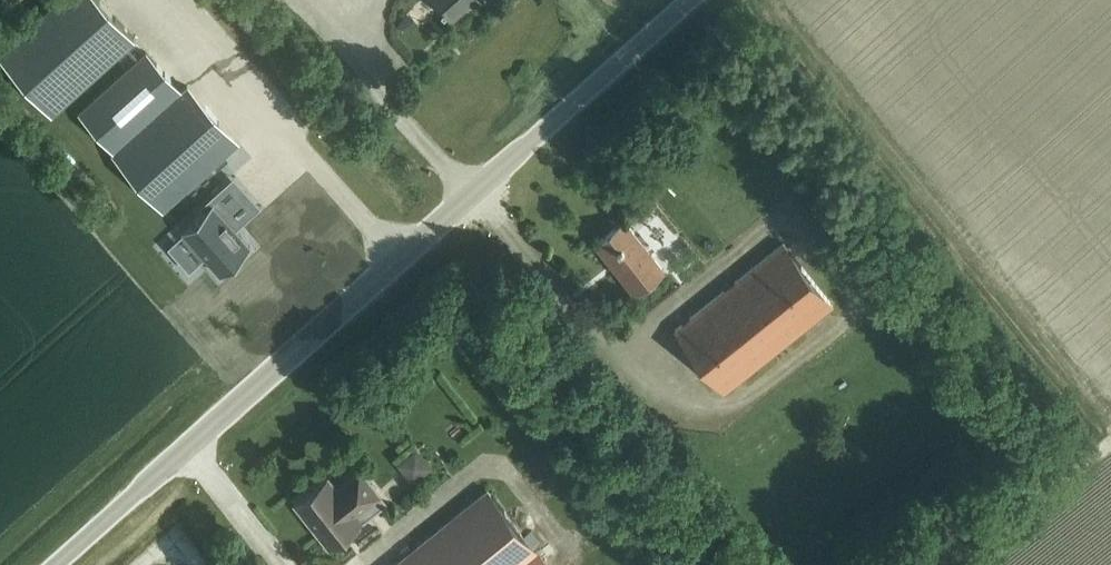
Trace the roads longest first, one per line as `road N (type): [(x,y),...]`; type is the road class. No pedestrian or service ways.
road 1 (unclassified): [(64,564),(692,0)]
road 2 (track): [(961,564),(1110,445)]

